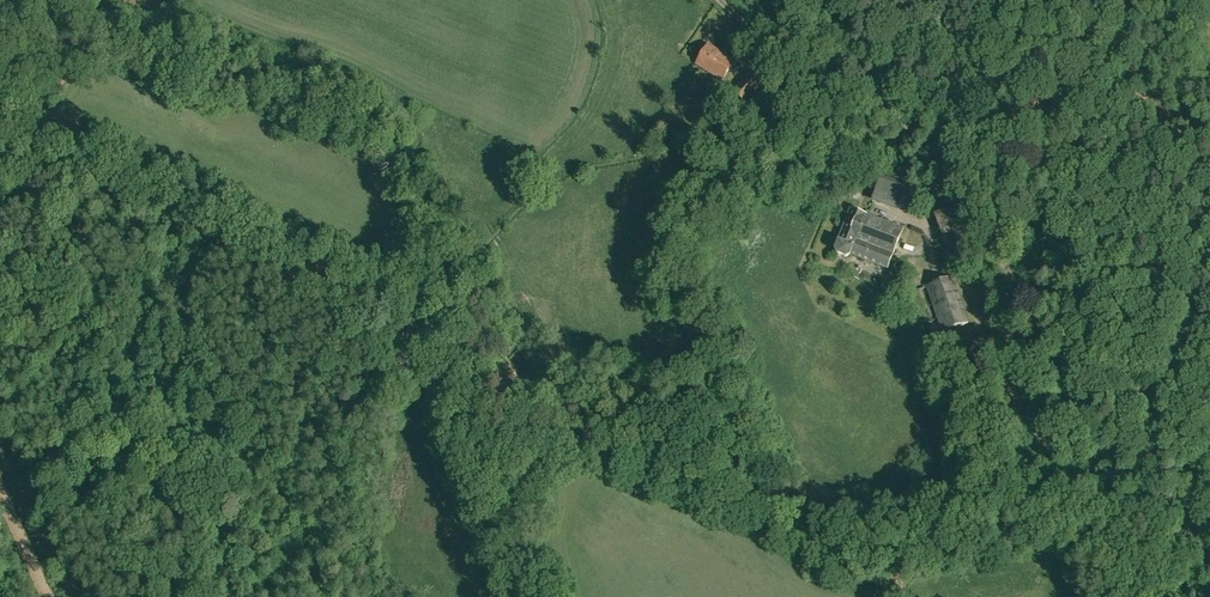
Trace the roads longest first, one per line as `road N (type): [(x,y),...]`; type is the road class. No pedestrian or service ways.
road 1 (track): [(1092,596),(1055,437),(1023,364),(1020,294),(968,216),(952,140),(1038,0)]
road 2 (track): [(0,150),(69,168),(365,291),(415,293)]
road 3 (track): [(796,117),(952,140)]
road 4 (track): [(796,117),(763,40),(722,0)]
road 5 (track): [(955,163),(921,225),(871,209)]
road 6 (track): [(0,486),(49,596)]

